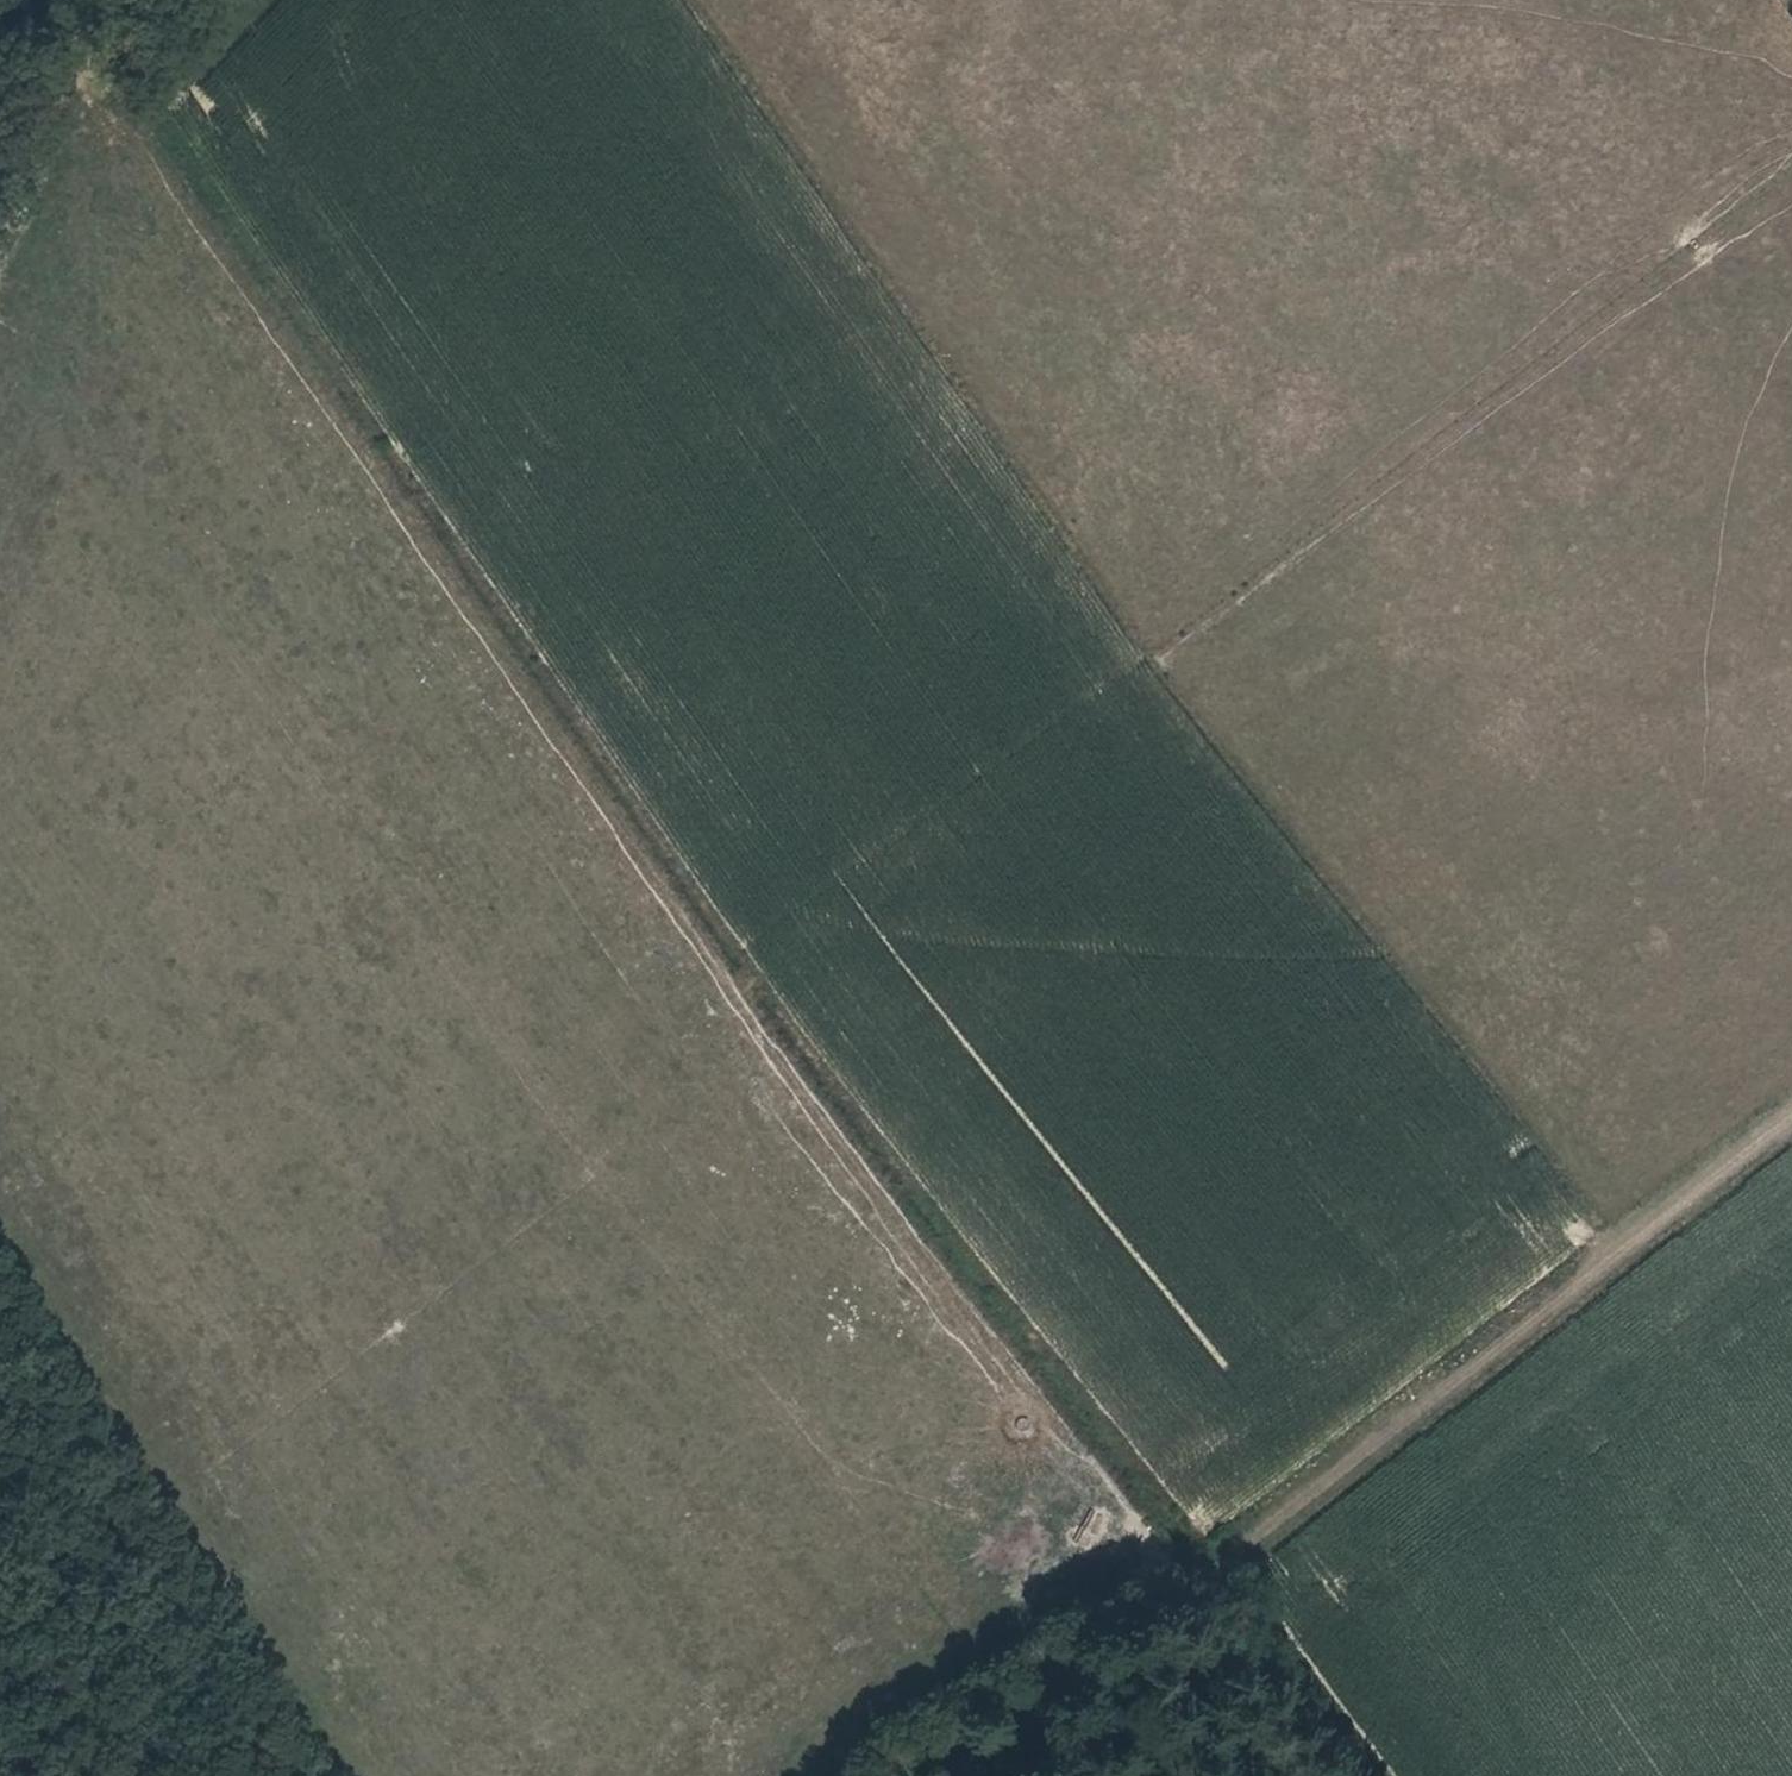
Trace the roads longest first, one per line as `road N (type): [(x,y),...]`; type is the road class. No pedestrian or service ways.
road 1 (track): [(1225,1559),(1791,1118)]

